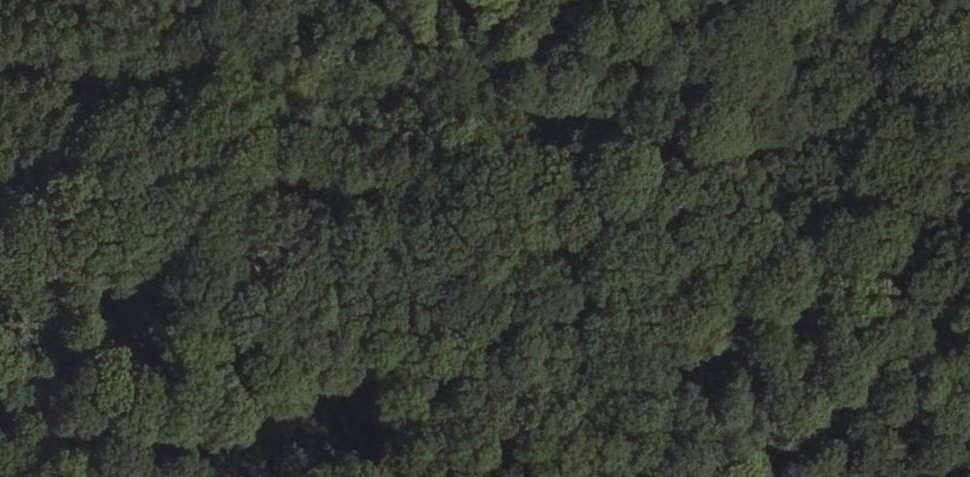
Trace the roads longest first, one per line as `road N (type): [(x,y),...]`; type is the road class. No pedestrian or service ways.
road 1 (track): [(0,65),(346,121),(969,186)]
road 2 (track): [(0,261),(231,260),(506,297)]
road 3 (track): [(969,337),(506,297)]

